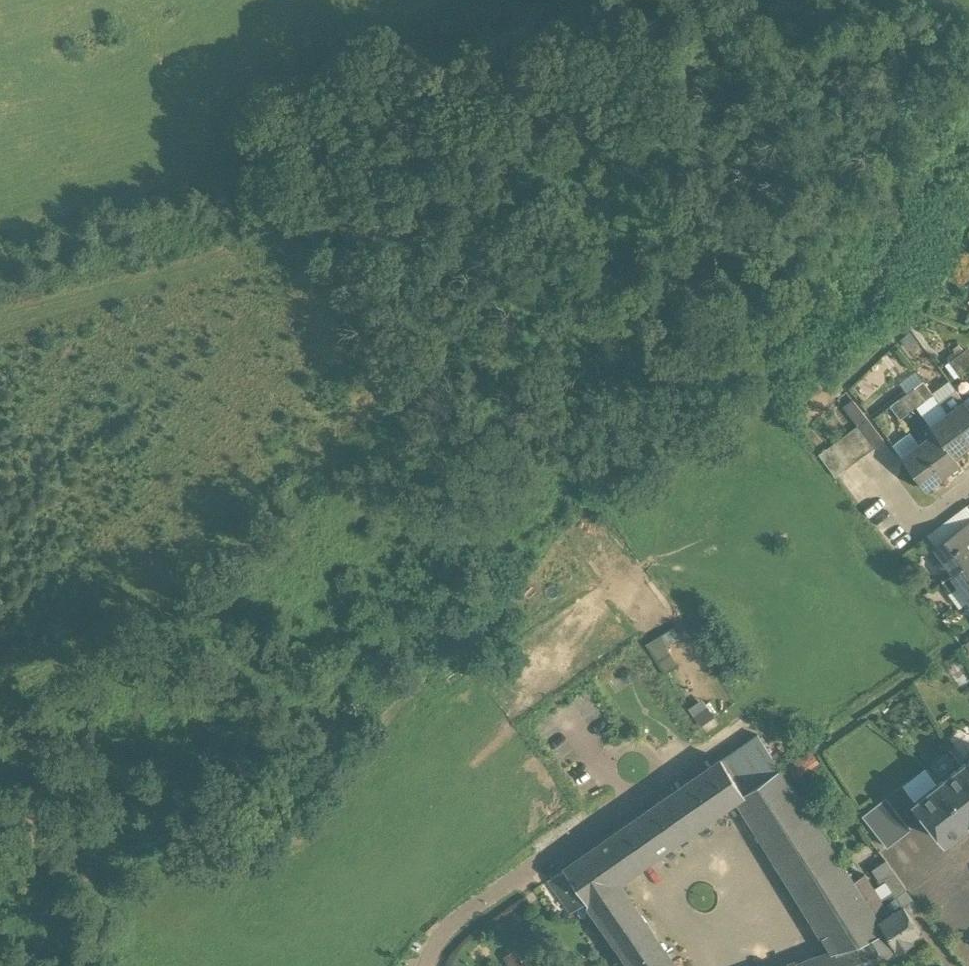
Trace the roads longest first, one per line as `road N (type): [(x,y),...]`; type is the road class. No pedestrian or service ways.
road 1 (residential): [(968,491),(928,521),(909,516),(882,481),(852,504)]

